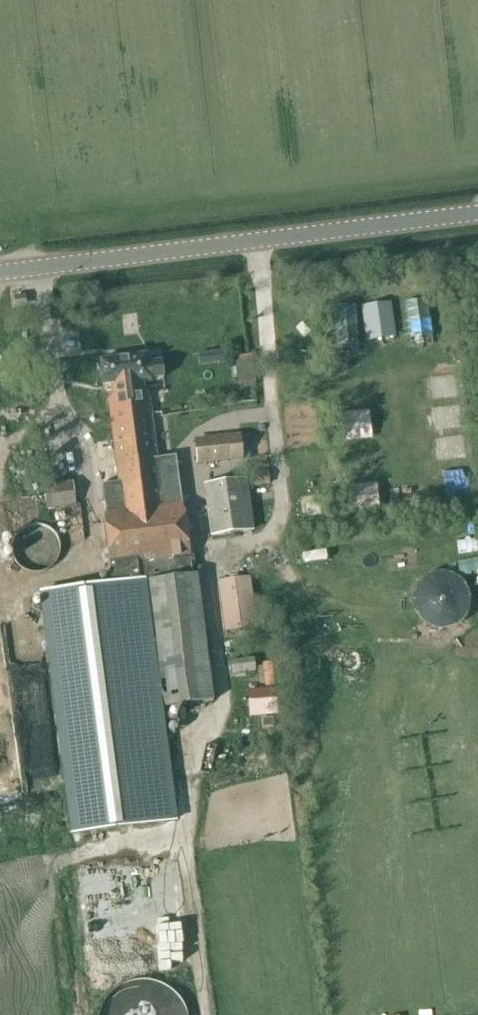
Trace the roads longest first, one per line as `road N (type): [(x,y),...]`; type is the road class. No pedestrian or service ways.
road 1 (tertiary): [(0,277),(477,218)]

